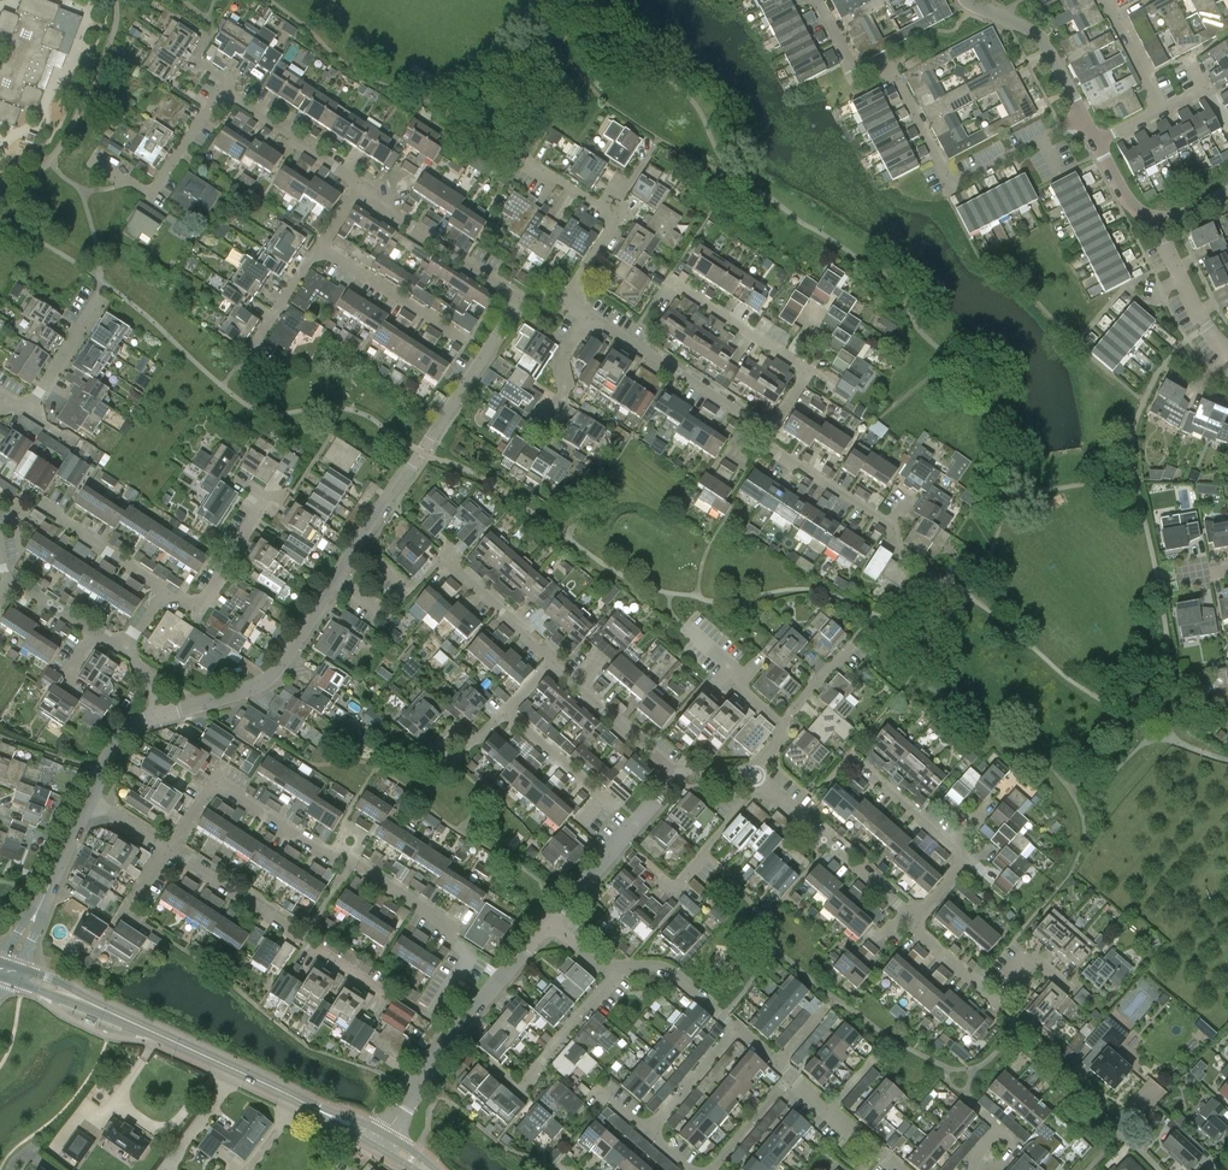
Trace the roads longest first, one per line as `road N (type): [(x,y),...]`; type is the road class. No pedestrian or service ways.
road 1 (residential): [(452,942),(439,920),(218,783),(172,852)]
road 2 (residential): [(354,194),(352,179),(227,92),(152,194),(92,160)]
road 3 (tertiary): [(334,1117),(11,972)]
road 4 (residential): [(338,579),(521,302)]
road 5 (residential): [(883,70),(953,183),(1081,115)]
road 6 (residential): [(385,1135),(454,1032),(549,923)]
road 7 (residential): [(385,993),(172,852)]
road 8 (residential): [(950,585),(895,549),(889,525),(772,452),(769,431)]
road 9 (residential): [(159,719),(276,675),(338,579)]
road 10 (residential): [(552,659),(451,566),(440,564),(417,588),(379,566)]
road 11 (residential): [(769,431),(589,316)]
road 12 (residential): [(161,590),(192,608),(208,596),(271,497),(239,478)]
road 13 (residential): [(913,919),(756,780)]
road 14 (residential): [(565,299),(613,213),(518,157)]
road 15 (residential): [(549,923),(684,768)]
road 16 (residential): [(521,302),(354,194)]
road 17 (residential): [(11,972),(87,796)]
road 18 (residential): [(1081,115),(1036,33),(964,0)]
road 19 (residential): [(684,768),(552,659)]
road 20 (residential): [(460,339),(319,248)]
road 21 (residential): [(580,824),(603,799),(505,713)]
road 22 (residential): [(788,356),(677,285),(659,296)]
road 23 (residential): [(523,1085),(621,968)]
road 24 (residential): [(1227,354),(1173,264),(1160,221)]
road 25 (residential): [(1158,1169),(1061,1064)]
road 26 (residential): [(756,780),(669,891)]
road 27 (residential): [(897,1169),(791,1076)]
road 28 (residential): [(783,724),(684,625)]
road 29 (residential): [(739,1029),(667,969),(621,968)]
road 30 (residential): [(161,590),(52,504)]
road 31 (residential): [(244,362),(319,248)]
road 32 (residential): [(650,1131),(739,1029)]
road 33 (residential): [(27,410),(97,295)]
road 34 (residential): [(952,844),(852,757)]
road 35 (residential): [(538,430),(560,394),(562,360),(589,316)]
road 36 (residential): [(791,1076),(712,1169)]

